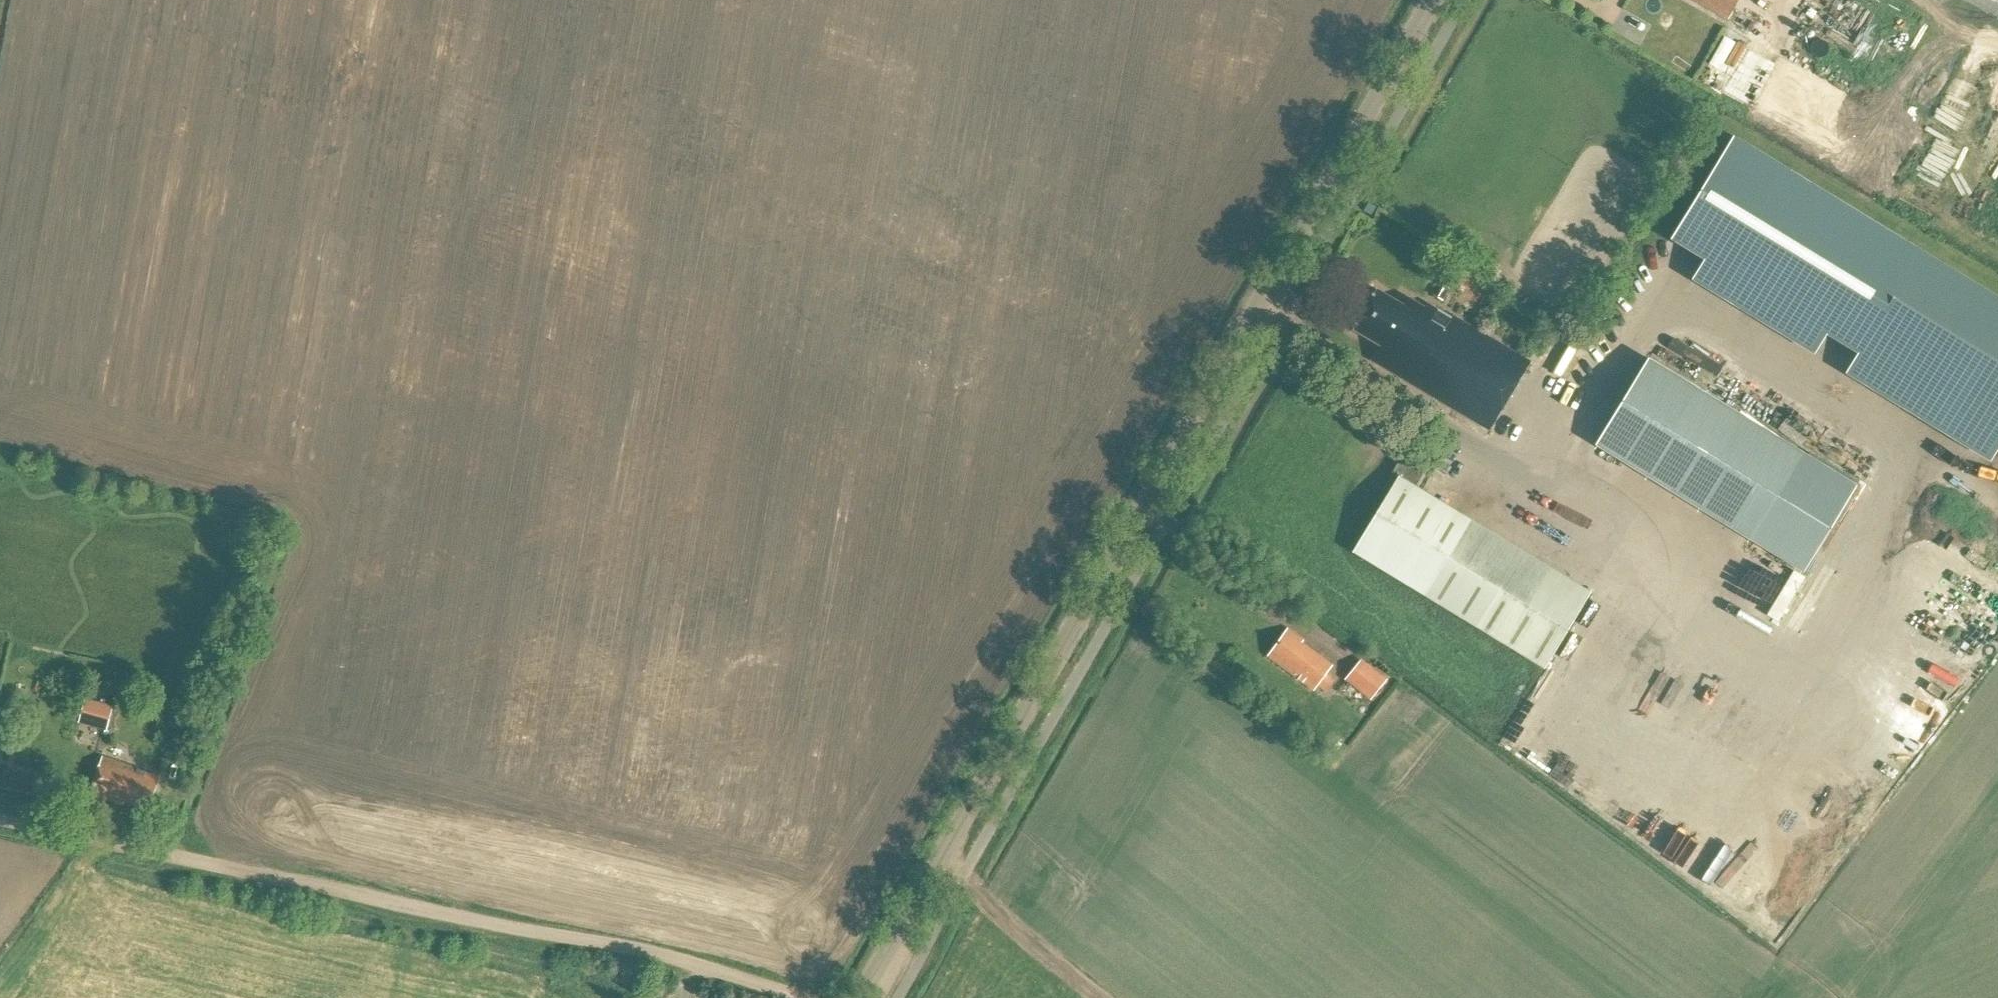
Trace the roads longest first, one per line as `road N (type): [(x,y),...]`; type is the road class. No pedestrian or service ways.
road 1 (tertiary): [(861,997),(1433,0)]
road 2 (residential): [(791,997),(0,815)]

